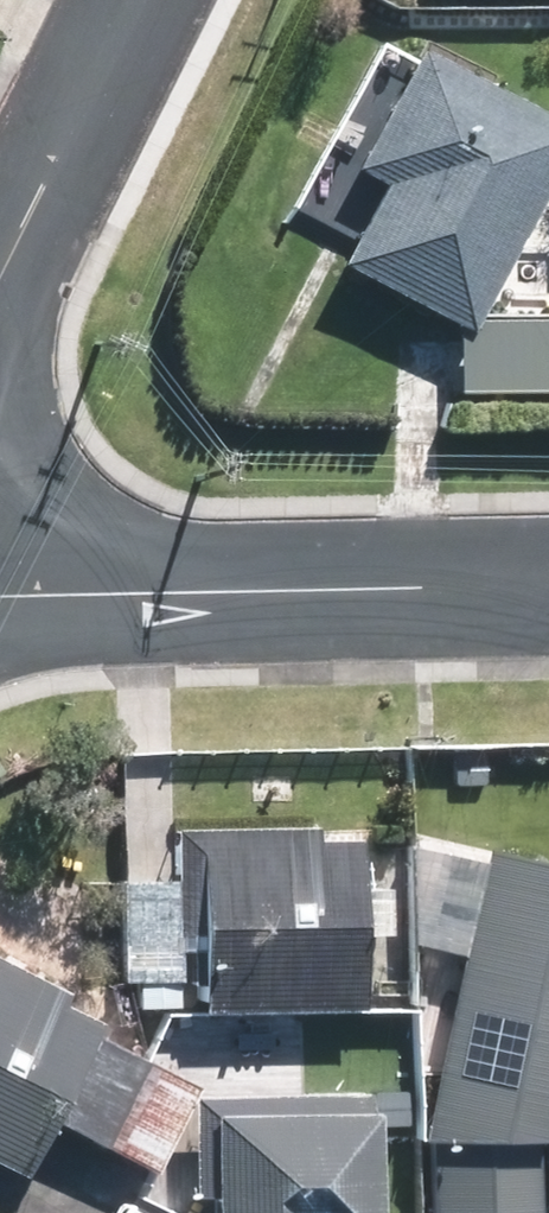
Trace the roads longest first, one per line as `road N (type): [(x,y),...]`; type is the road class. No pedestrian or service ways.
road 1 (residential): [(548,577),(0,589)]
road 2 (residential): [(143,0),(0,285)]

